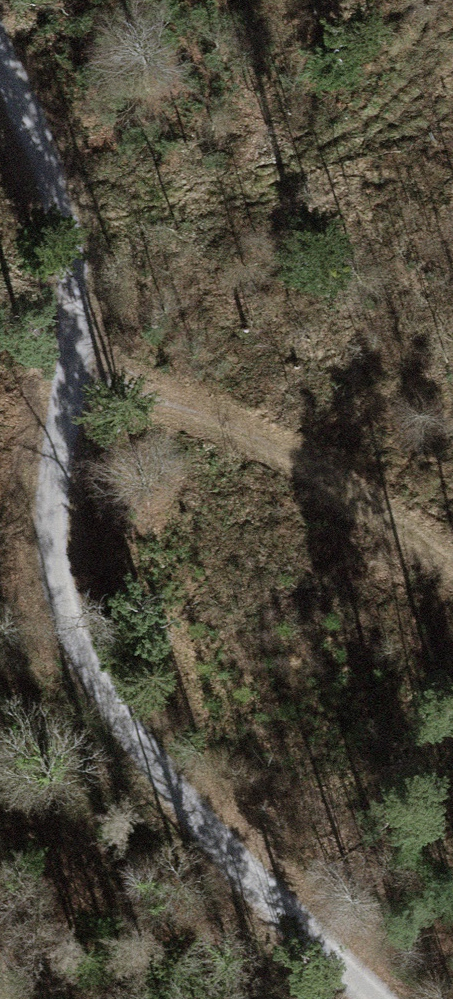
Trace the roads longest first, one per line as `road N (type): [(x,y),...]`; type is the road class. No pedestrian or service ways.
road 1 (track): [(383,998),(194,809),(76,644),(61,605),(52,527),(73,300),(53,203),(0,60)]
road 2 (track): [(452,570),(283,455),(73,341)]

